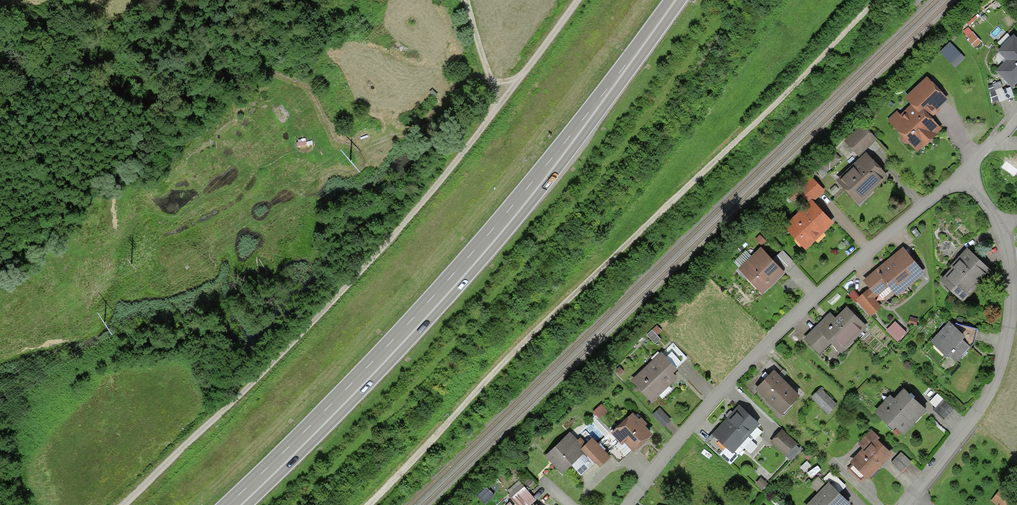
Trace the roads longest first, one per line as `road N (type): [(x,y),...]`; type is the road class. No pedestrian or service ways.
road 1 (track): [(880,0),(368,504)]
road 2 (trunk): [(228,504),(340,401),(535,187),(676,0)]
road 3 (track): [(116,504),(350,275),(504,93)]
road 4 (residential): [(963,175),(744,364),(631,504)]
road 5 (residential): [(899,504),(983,398),(1000,351),(1012,297),(998,223)]

